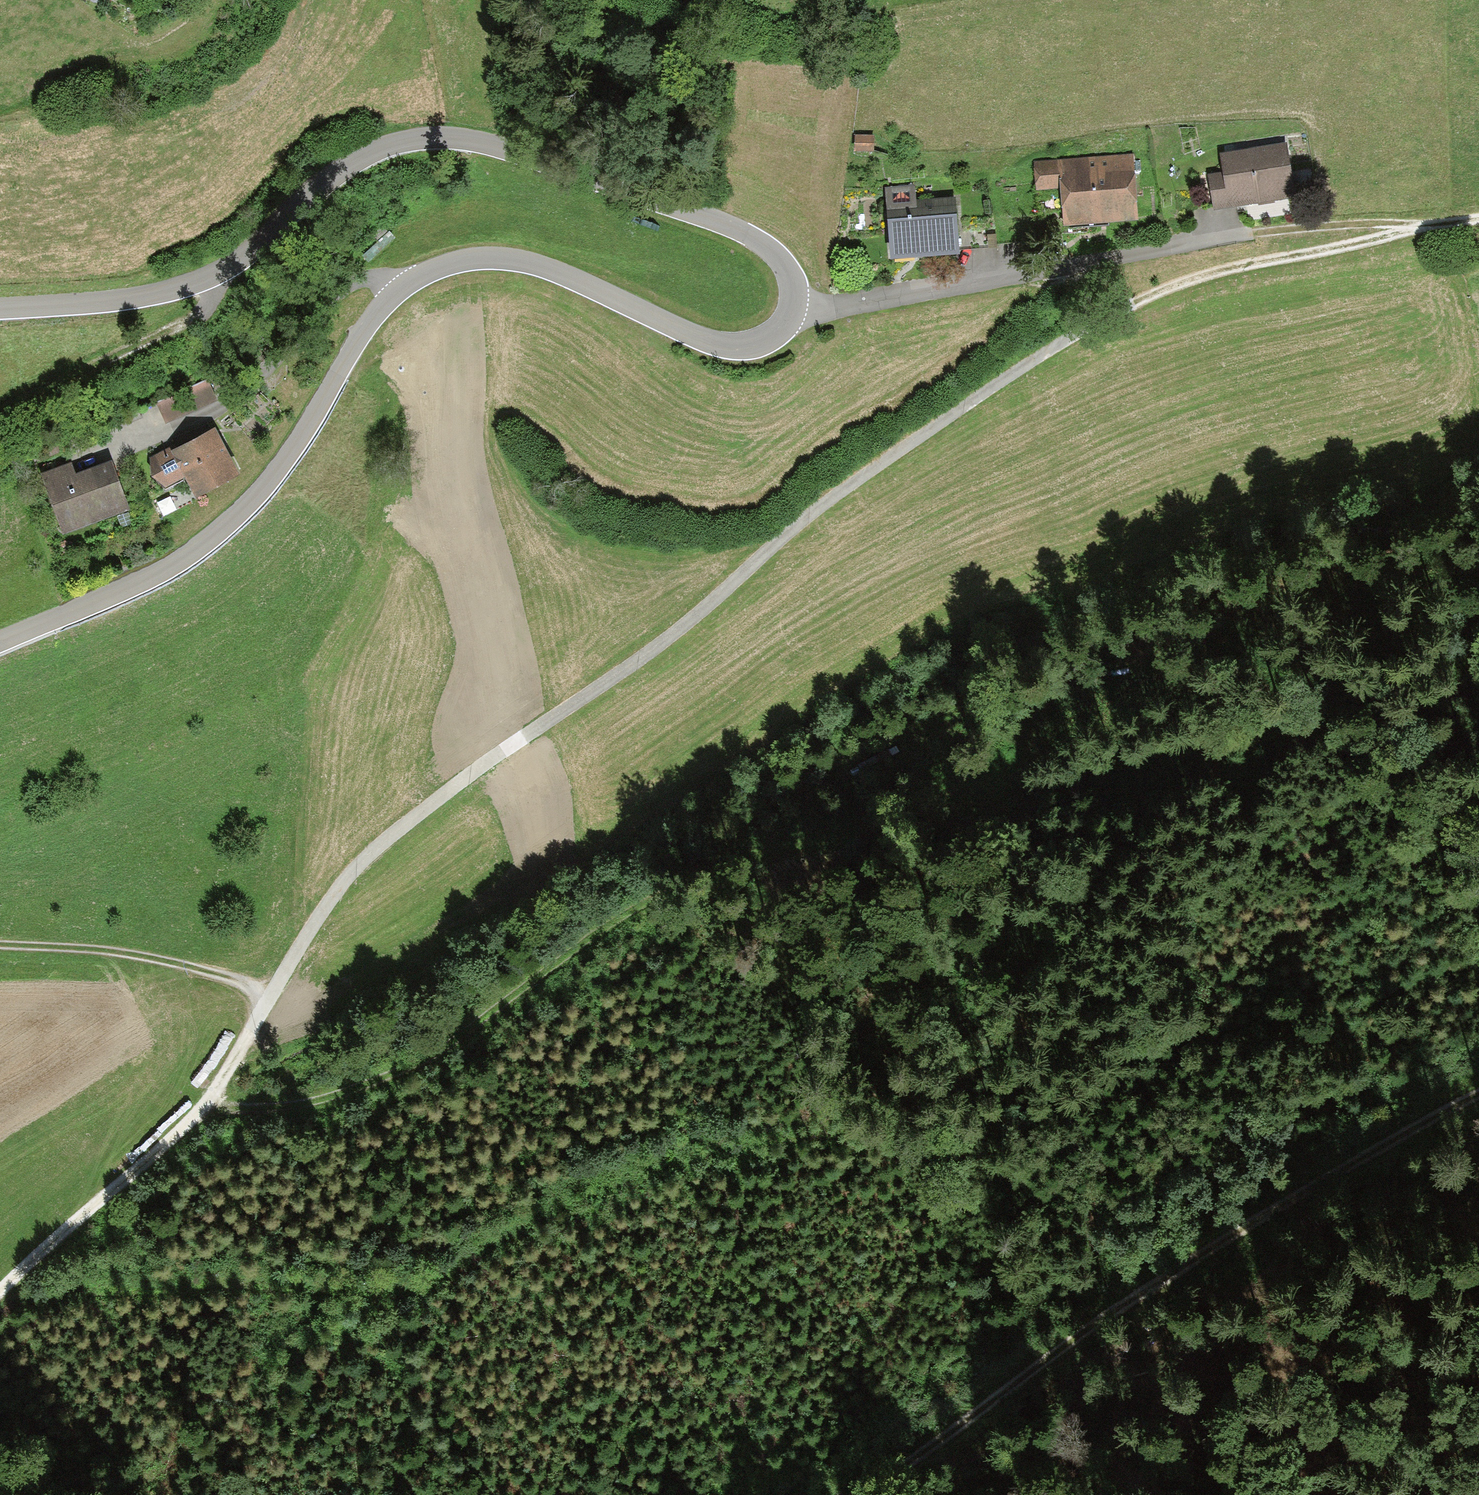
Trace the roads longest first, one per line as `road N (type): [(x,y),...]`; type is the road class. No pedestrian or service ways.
road 1 (track): [(0,1290),(206,1109),(337,888),(384,837),(642,653),(825,501),(1119,306),(1195,277),(1305,263),(1478,221)]
road 2 (track): [(1437,882),(1013,1121),(962,1132),(836,1123),(688,1152),(575,1196),(450,1275),(403,1292),(210,1279),(0,1291)]
road 3 (track): [(1478,654),(1213,735),(779,846),(664,884),(442,1051),(281,1106),(206,1109)]
road 4 (tertiary): [(790,310),(768,336),(731,344),(535,264),(496,257),(435,268),(370,321),(277,470),(220,529),(155,574),(0,642)]
road 5 (tertiary): [(0,308),(129,298),(190,284),(246,254),(356,160),(437,137),(499,146),(752,236),(787,269),(790,310)]
road 6 (track): [(1478,1087),(1187,1256),(852,1494)]
road 7 (residential): [(790,310),(1265,230)]
road 8 (track): [(403,1292),(273,1369),(207,1432),(193,1490)]
road 9 (track): [(268,997),(164,962),(0,950)]
road 10 (track): [(1420,234),(1265,230)]

